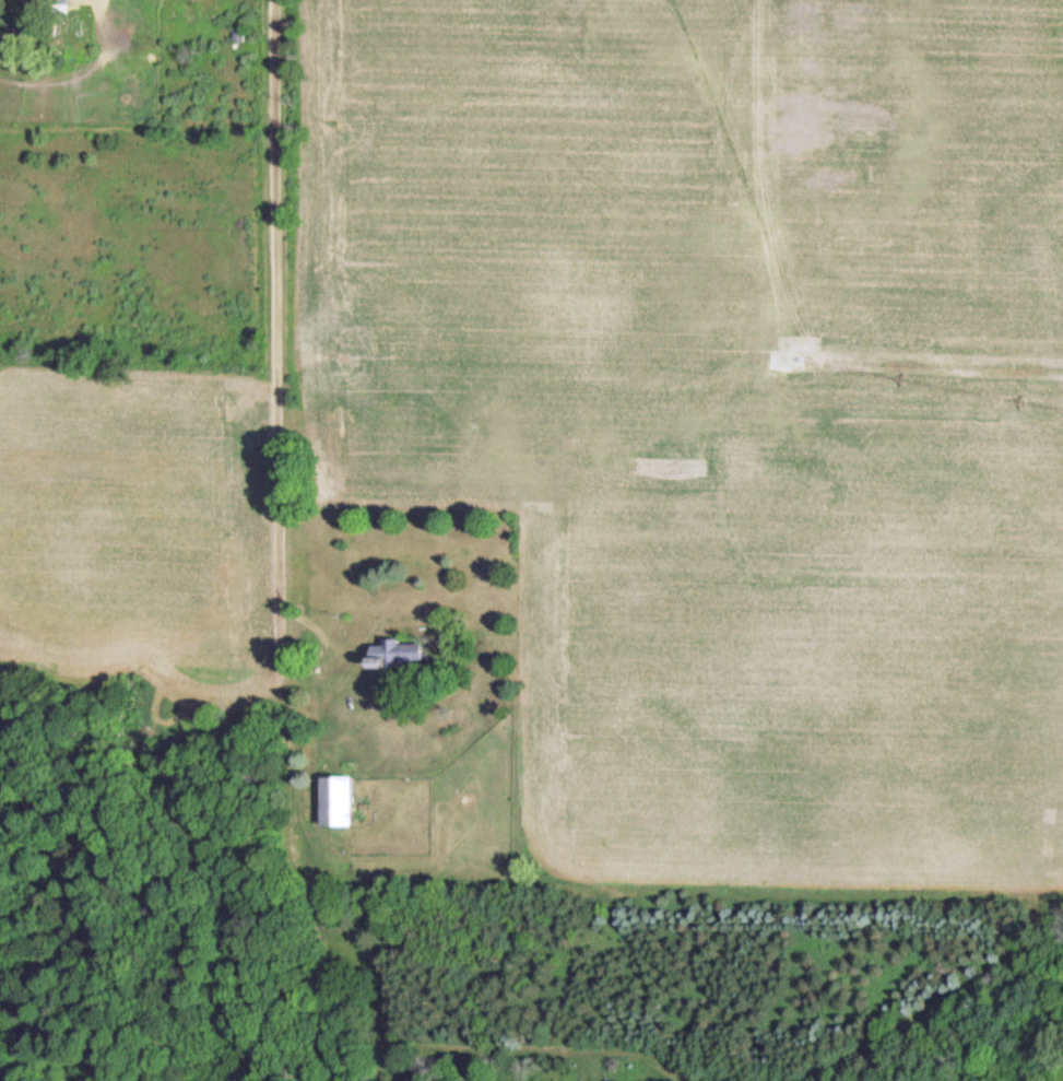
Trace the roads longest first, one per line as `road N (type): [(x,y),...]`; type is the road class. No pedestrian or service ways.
road 1 (residential): [(279,0),(280,606)]

